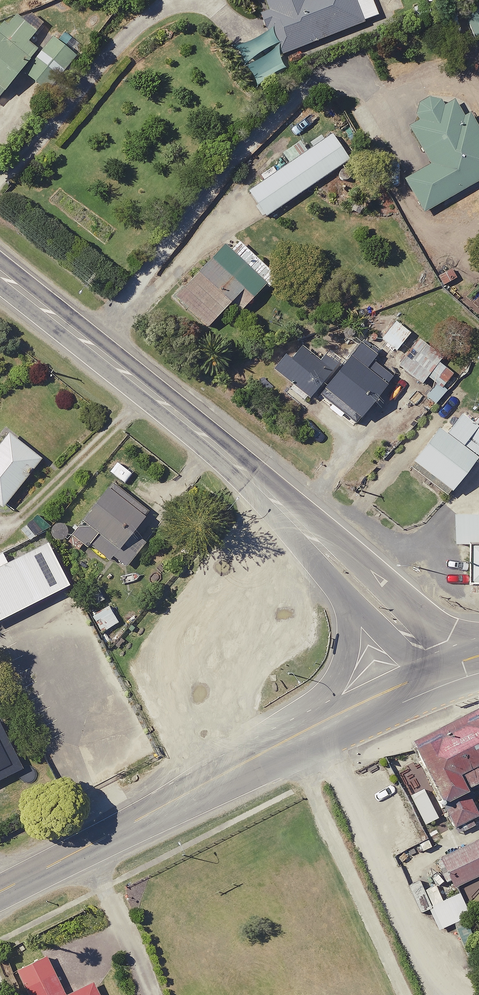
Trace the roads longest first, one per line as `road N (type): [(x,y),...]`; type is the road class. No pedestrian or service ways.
road 1 (primary): [(300,526),(203,437),(0,276)]
road 2 (primary): [(0,892),(251,761)]
road 3 (primary): [(300,526),(371,577),(462,668)]
road 4 (primary): [(251,761),(338,678),(355,601)]
road 5 (primary): [(251,761),(428,680)]

